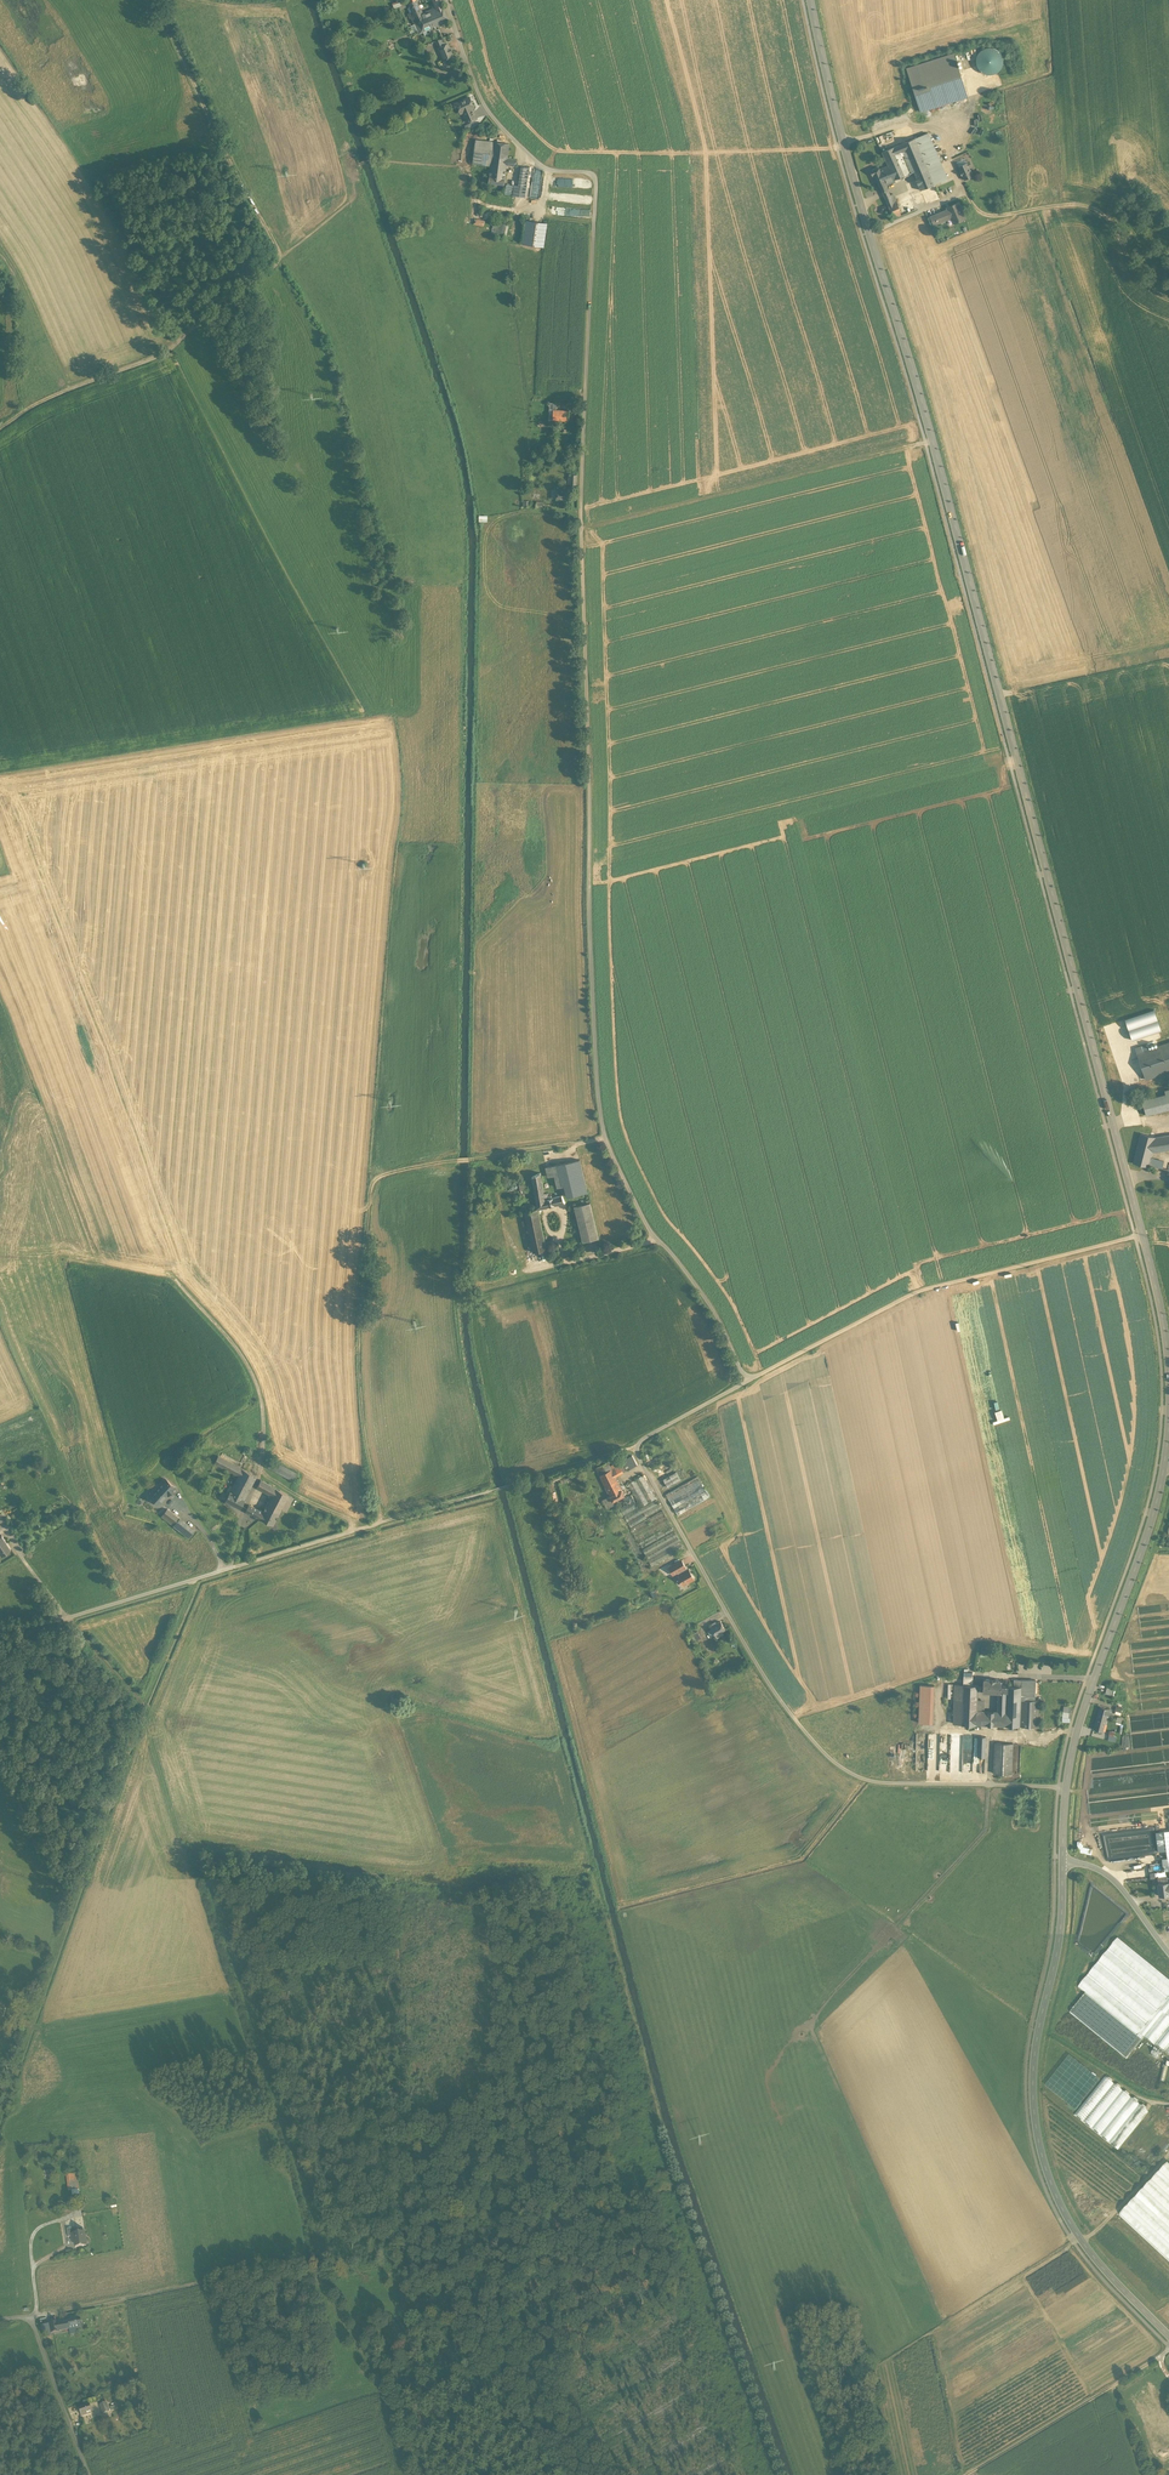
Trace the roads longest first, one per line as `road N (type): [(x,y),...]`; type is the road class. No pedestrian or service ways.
road 1 (track): [(746,1381),(716,1313),(640,1213),(605,1139),(595,1085),(580,505),(597,173),(547,170),(485,107),(448,0)]
road 2 (tertiary): [(812,0),(856,191),(932,440),(1143,1235),(1168,1364)]
road 3 (track): [(157,0),(280,255),(160,356),(61,392),(0,429)]
road 4 (track): [(633,1444),(766,1681),(829,1759),(866,1780),(1066,1787)]
road 5 (track): [(381,1522),(359,1405),(372,1181),(603,1133)]
road 6 (tertiary): [(1062,1856),(1058,1947),(1034,2059),(1047,2171),(1088,2251),(1168,2336)]
road 7 (tertiary): [(1168,1426),(1146,1537),(1077,1732),(1062,1856)]
road 8 (track): [(746,1381),(921,1290),(1143,1235)]
road 9 (track): [(581,529),(932,440)]
road 10 (track): [(360,1529),(262,1474),(254,1362),(179,1279)]
road 11 (track): [(988,1784),(988,1830),(798,2037)]
road 12 (track): [(869,232),(962,197),(991,215),(1071,203),(1105,213),(1126,240)]
road 13 (track): [(493,1489),(236,1567)]
road 14 (unclassified): [(221,1571),(69,1619),(0,1628)]
road 15 (track): [(963,2474),(1159,2358)]
road 16 (track): [(307,2267),(94,2304)]
road 17 (unclassified): [(0,2320),(31,2322),(88,2474)]
road 18 (track): [(844,140),(904,124),(930,129),(962,197)]
road 19 (tertiary): [(1168,1954),(1111,1878),(1062,1856)]
road 20 (track): [(633,1444),(746,1381)]

